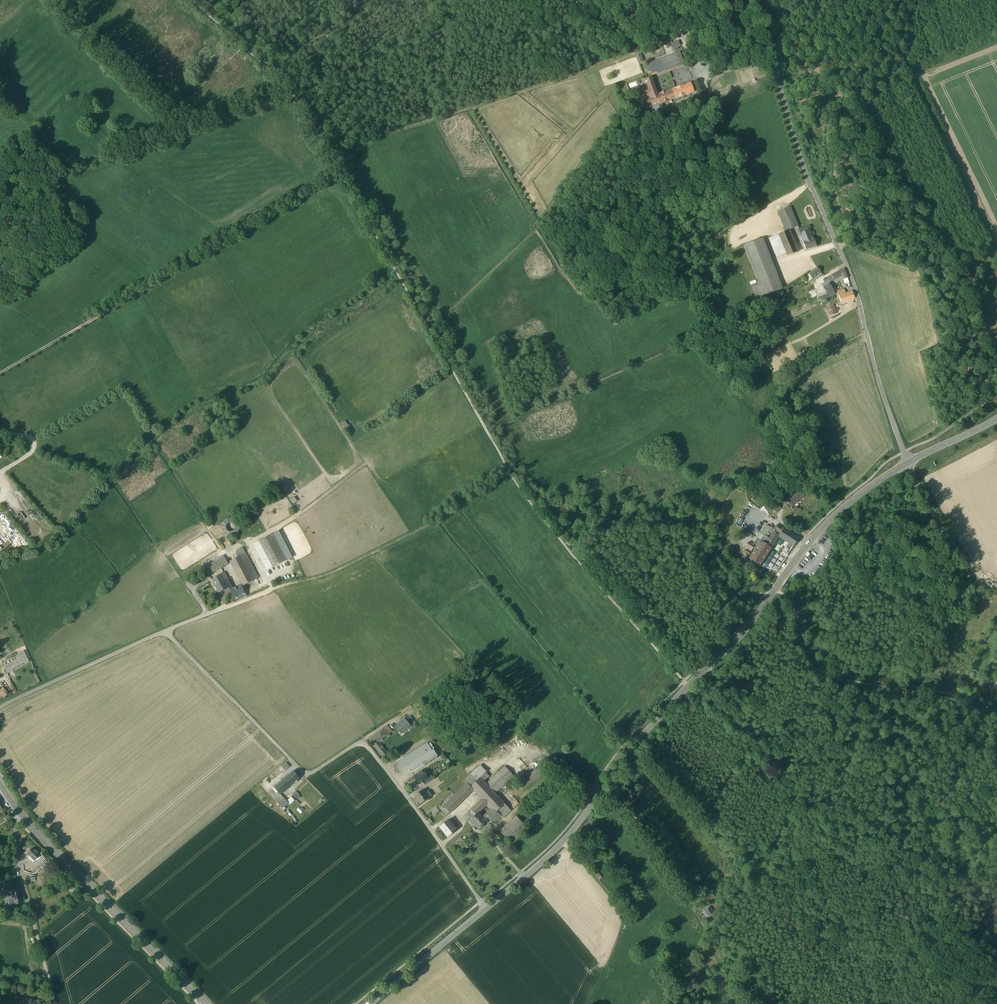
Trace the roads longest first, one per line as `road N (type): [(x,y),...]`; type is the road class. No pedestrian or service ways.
road 1 (secondary): [(487,908),(564,841),(631,749),(747,628),(818,533),(907,463)]
road 2 (tertiary): [(759,0),(790,125),(857,291),(907,463)]
road 3 (residential): [(165,631),(307,775),(362,740),(487,908)]
road 4 (track): [(341,175),(0,373)]
road 5 (track): [(0,205),(294,95)]
road 6 (track): [(840,252),(850,238),(836,163),(865,102),(894,82),(996,44)]
road 7 (track): [(238,603),(326,575),(430,524),(508,469)]
road 8 (track): [(945,1003),(863,934),(802,912),(744,1003)]
road 9 (secondary): [(205,1003),(15,807)]
road 10 (residential): [(55,1003),(22,884),(15,807)]
road 11 (residential): [(0,707),(165,631)]
road 12 (secondary): [(370,1003),(487,908)]
road 13 (tertiary): [(996,584),(964,560),(917,486)]

